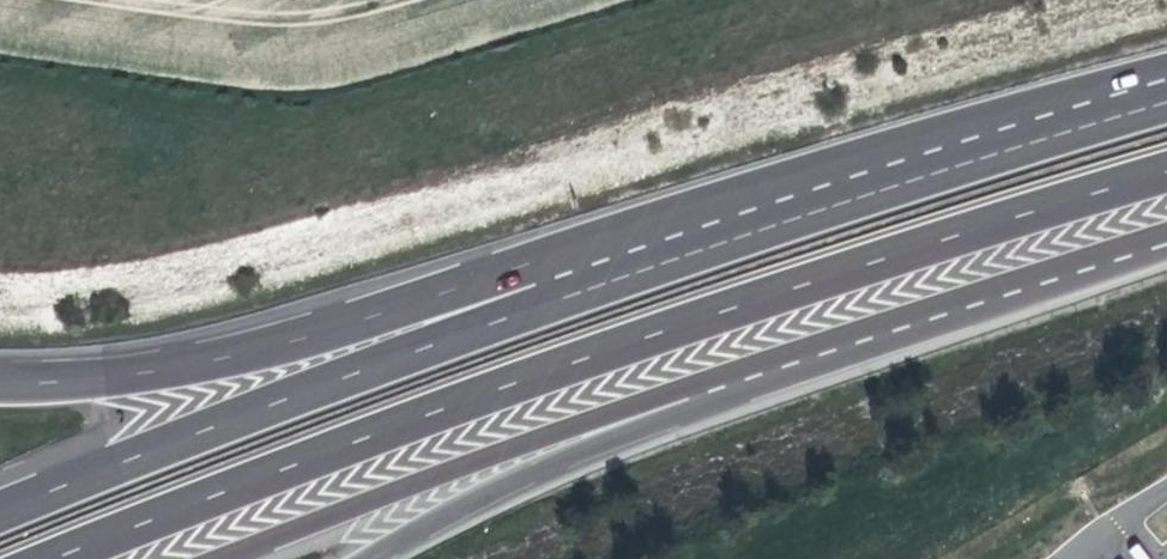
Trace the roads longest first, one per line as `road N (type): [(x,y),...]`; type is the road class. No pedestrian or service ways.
road 1 (motorway): [(59,558),(219,492),(709,315),(1166,170)]
road 2 (motorway): [(589,286),(0,513)]
road 3 (motorway): [(1166,102),(589,286)]
road 4 (motorway): [(589,286),(482,283),(194,363),(0,377)]
road 5 (motorway): [(205,558),(624,412),(720,391)]
road 6 (motorway): [(720,391),(1166,243)]
road 7 (motorway): [(381,558),(720,391)]

